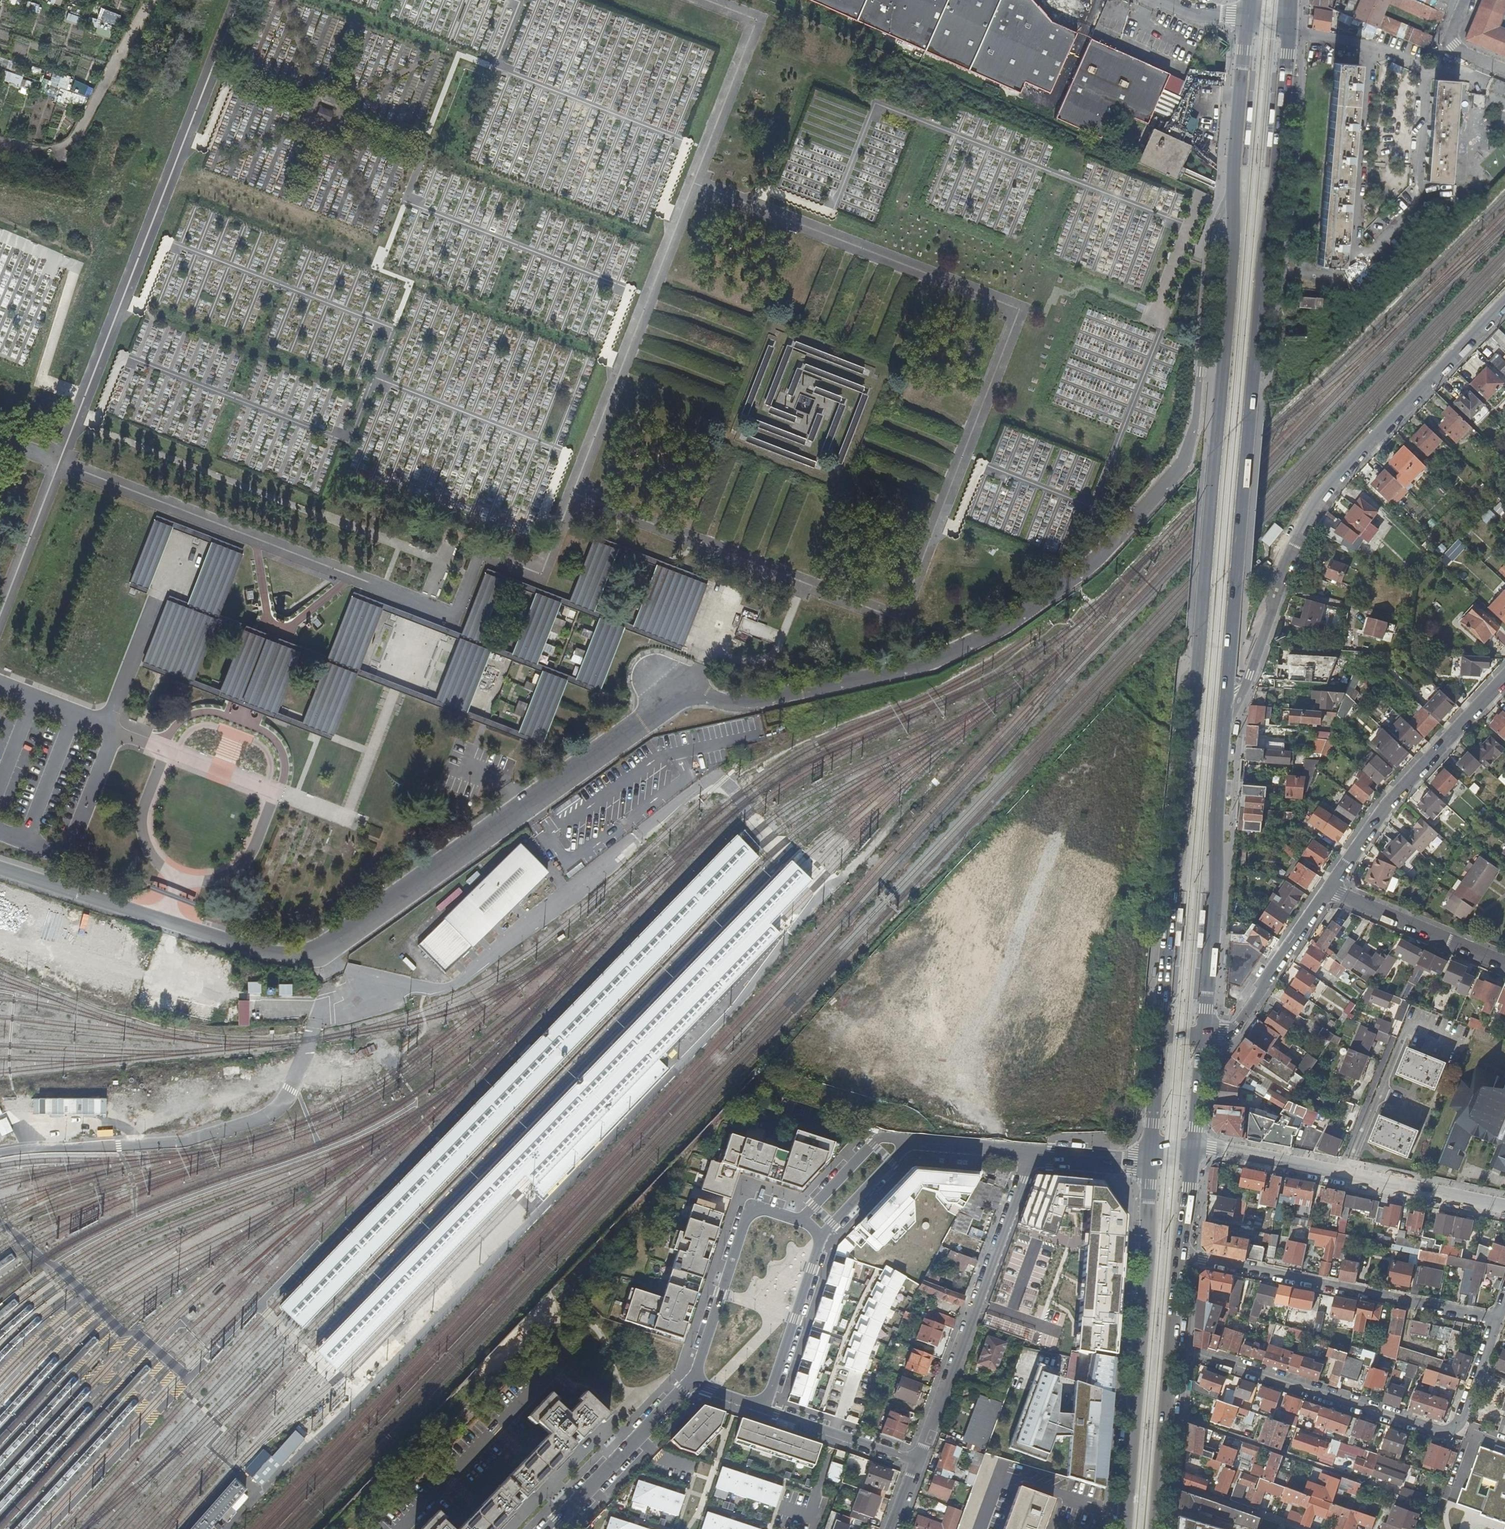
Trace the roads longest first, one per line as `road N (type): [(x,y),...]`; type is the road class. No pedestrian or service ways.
road 1 (unclassified): [(1233,188),(1211,241),(1186,454),(1087,568),(1013,621),(928,662),(751,703),(681,692)]
road 2 (primary): [(1233,188),(1161,1034)]
road 3 (unclassified): [(0,867),(267,953),(312,954),(681,692)]
road 4 (primary): [(1223,734),(1289,18)]
road 5 (residential): [(1223,734),(1292,548),(1337,475),(1504,302)]
road 6 (primary): [(1151,1158),(1125,1528)]
road 7 (residential): [(918,1462),(1031,1152)]
road 8 (residential): [(1494,1322),(1179,1255)]
road 9 (residential): [(1193,1149),(1504,1207)]
road 10 (primary): [(1204,1039),(1223,734)]
road 11 (residential): [(1447,1434),(1171,1346)]
road 12 (residential): [(1504,674),(1388,799),(1327,889)]
road 13 (track): [(0,145),(43,154),(69,148),(151,0)]
road 14 (residential): [(800,1220),(766,1209),(749,1215),(691,1383)]
road 15 (residential): [(551,1528),(691,1383)]
road 16 (residential): [(1327,889),(1237,1025),(1204,1039)]
road 17 (residential): [(1327,889),(1504,963)]
road 18 (residential): [(1166,1416),(1337,1473)]
road 19 (residential): [(766,1409),(821,1238)]
road 20 (primary): [(1248,15),(1233,188)]
road 21 (residential): [(766,1409),(918,1462)]
road 22 (residential): [(1159,1478),(1303,1528)]
road 23 (residential): [(910,1141),(873,1144),(800,1220)]
road 24 (residential): [(821,1238),(910,1141)]
road 25 (primary): [(1161,1034),(1151,1158)]
road 26 (residential): [(910,1141),(1031,1152)]
road 27 (residential): [(1031,1152),(1151,1158)]

